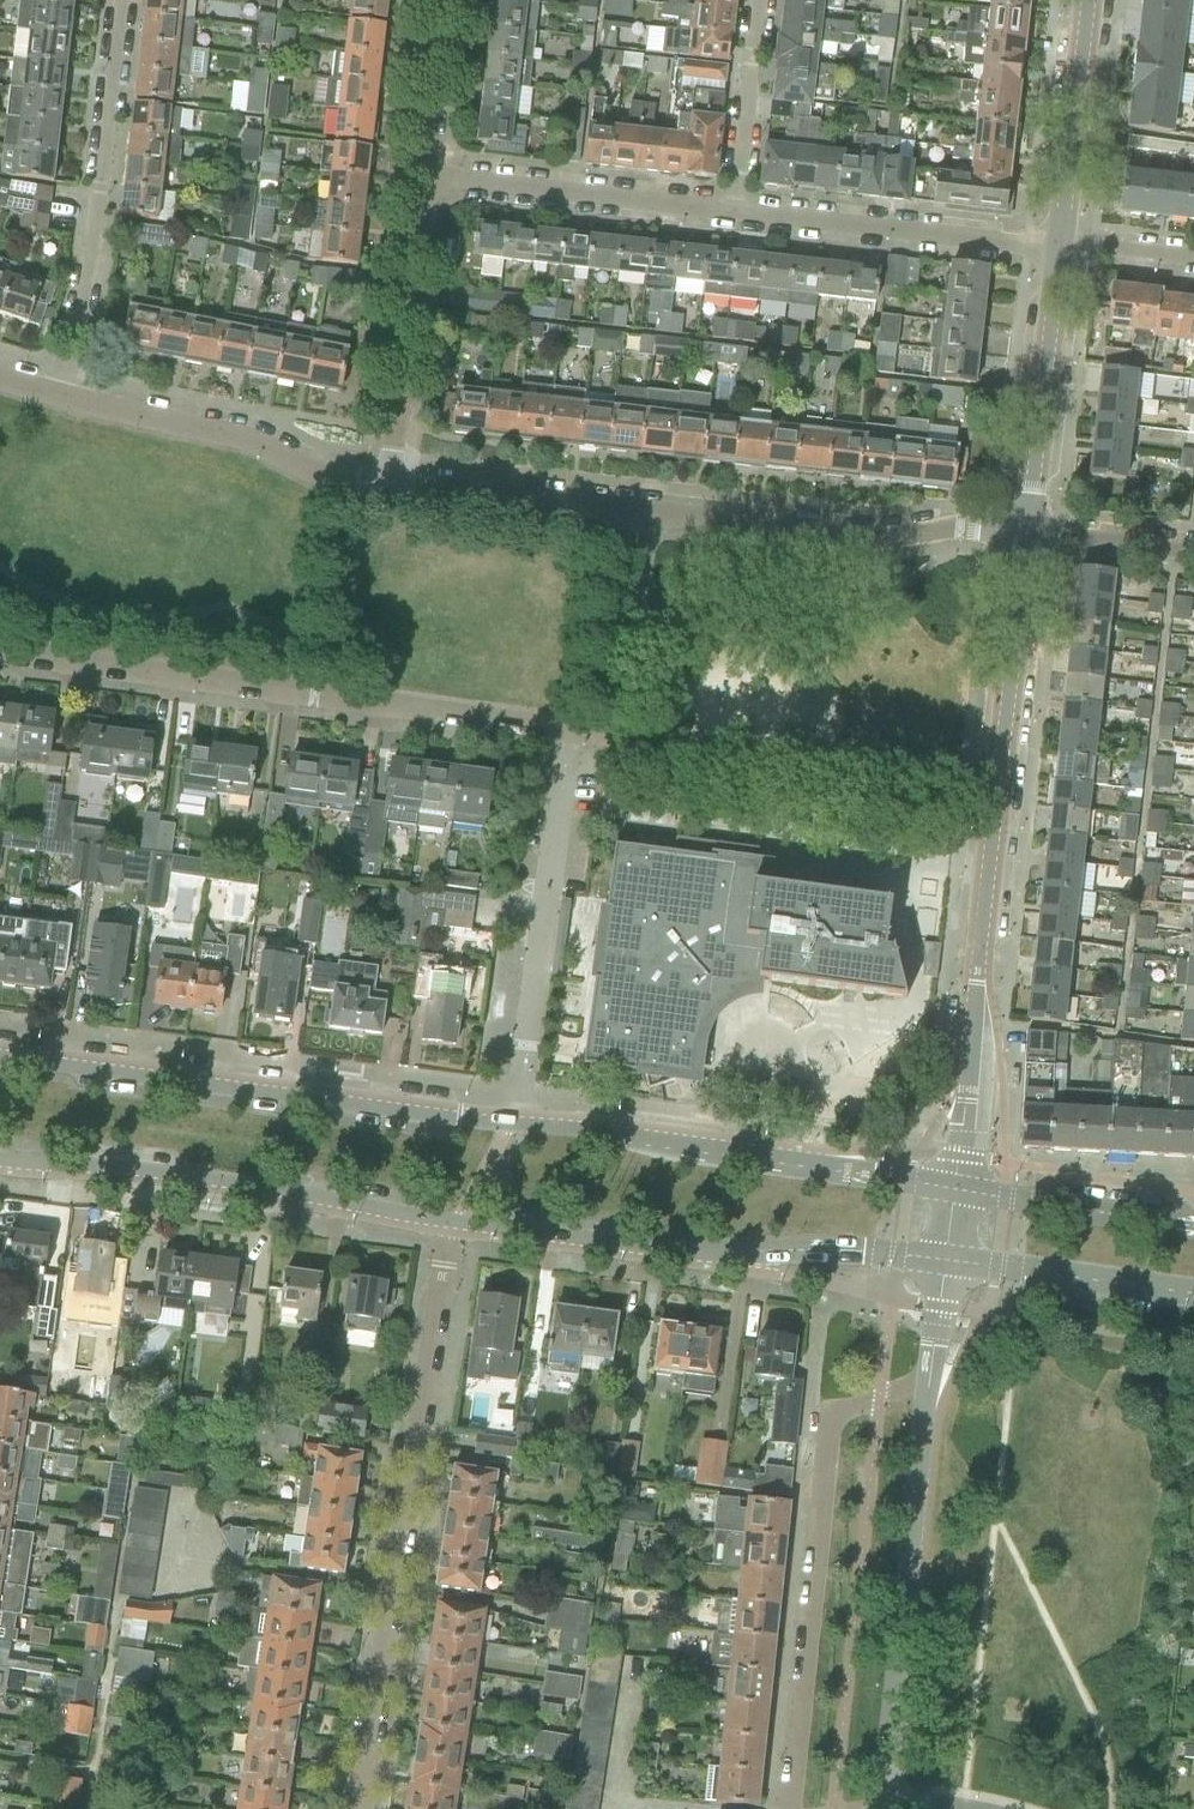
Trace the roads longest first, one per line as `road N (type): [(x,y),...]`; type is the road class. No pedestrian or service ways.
road 1 (tertiary): [(953,1192),(1026,536)]
road 2 (residential): [(450,1221),(360,1808)]
road 3 (residential): [(569,730),(0,655)]
road 4 (secondary): [(515,1125),(0,1058)]
road 5 (secondary): [(450,1221),(682,1255),(943,1263)]
road 6 (residential): [(923,1390),(828,1426),(785,1808)]
road 7 (secondary): [(0,1161),(450,1221)]
road 8 (secondary): [(953,1192),(515,1125)]
road 9 (unclassified): [(881,1808),(923,1390)]
road 10 (residential): [(120,0),(63,397)]
road 11 (residential): [(515,1125),(569,730)]
road 12 (residential): [(1026,536),(961,527),(864,539),(633,514)]
road 13 (residential): [(389,482),(329,475),(254,441),(63,397)]
road 14 (residential): [(1059,243),(730,211)]
road 15 (residential): [(389,482),(419,210),(433,176)]
road 16 (residential): [(730,211),(433,176)]
road 17 (tertiary): [(1026,536),(1059,243)]
road 18 (residential): [(569,730),(607,728),(611,715),(633,514)]
road 19 (secondary): [(943,1263),(1193,1297)]
road 20 (residential): [(633,514),(389,482)]
road 21 (tertiary): [(1059,243),(1087,0)]
road 22 (secondary): [(1193,1230),(953,1192)]
road 23 (residential): [(755,0),(730,211)]
road 24 (residential): [(433,176),(423,145),(440,0)]
road 25 (residential): [(1193,556),(1026,536)]
road 26 (residential): [(1193,258),(1059,243)]
road 27 (unclassified): [(923,1390),(943,1263)]

